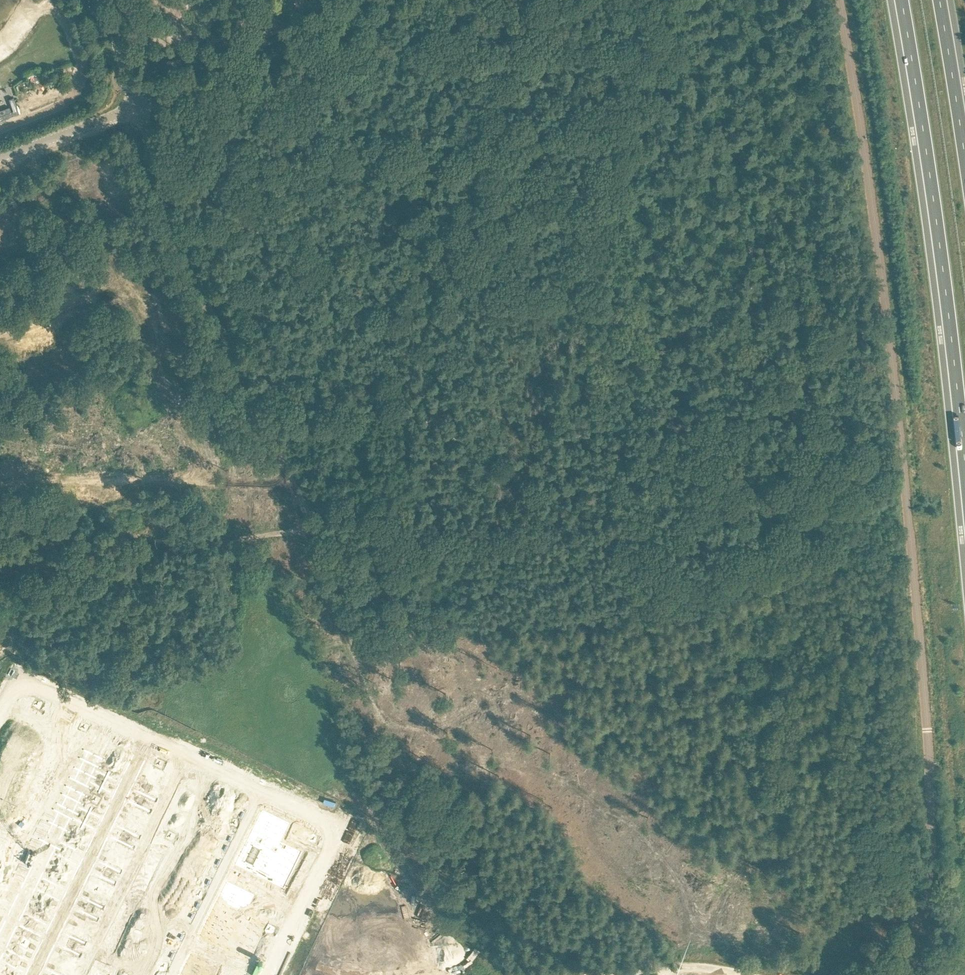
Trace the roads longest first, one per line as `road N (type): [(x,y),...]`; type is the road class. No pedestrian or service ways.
road 1 (unclassified): [(921,974),(931,865),(927,730),(882,282),(839,0)]
road 2 (trunk): [(902,0),(964,461)]
road 3 (unclassified): [(138,106),(423,0)]
road 4 (trunk): [(964,157),(939,0)]
road 5 (unclassified): [(0,157),(138,106)]

